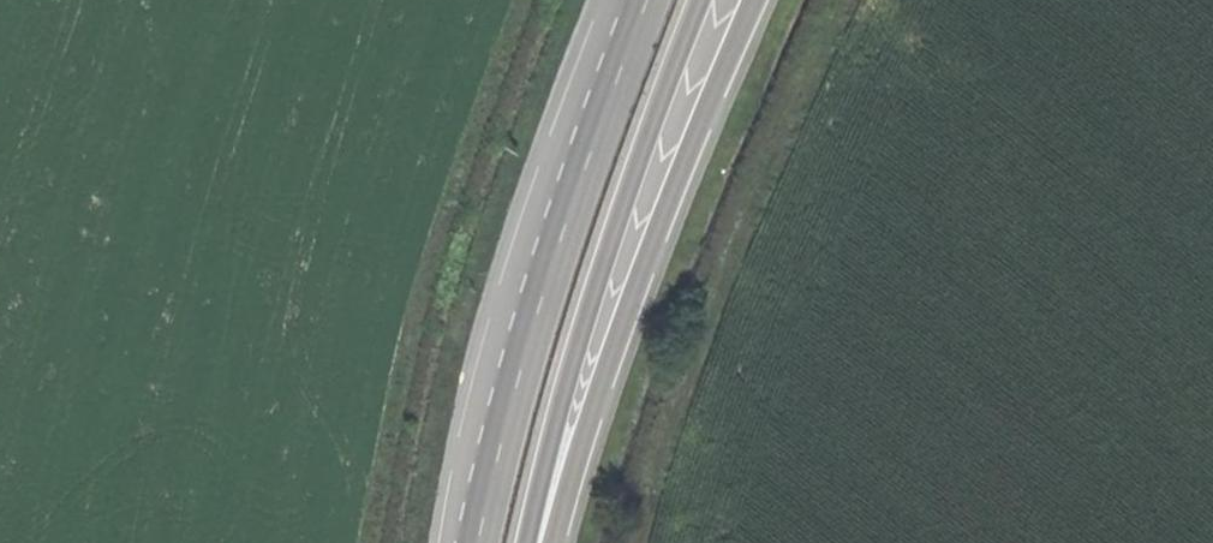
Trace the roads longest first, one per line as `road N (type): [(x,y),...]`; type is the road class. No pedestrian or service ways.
road 1 (trunk): [(640,0),(548,268),(483,542)]
road 2 (trunk): [(555,475),(757,0)]
road 3 (trunk): [(555,475),(599,271),(700,0)]
road 4 (track): [(852,0),(788,145)]

